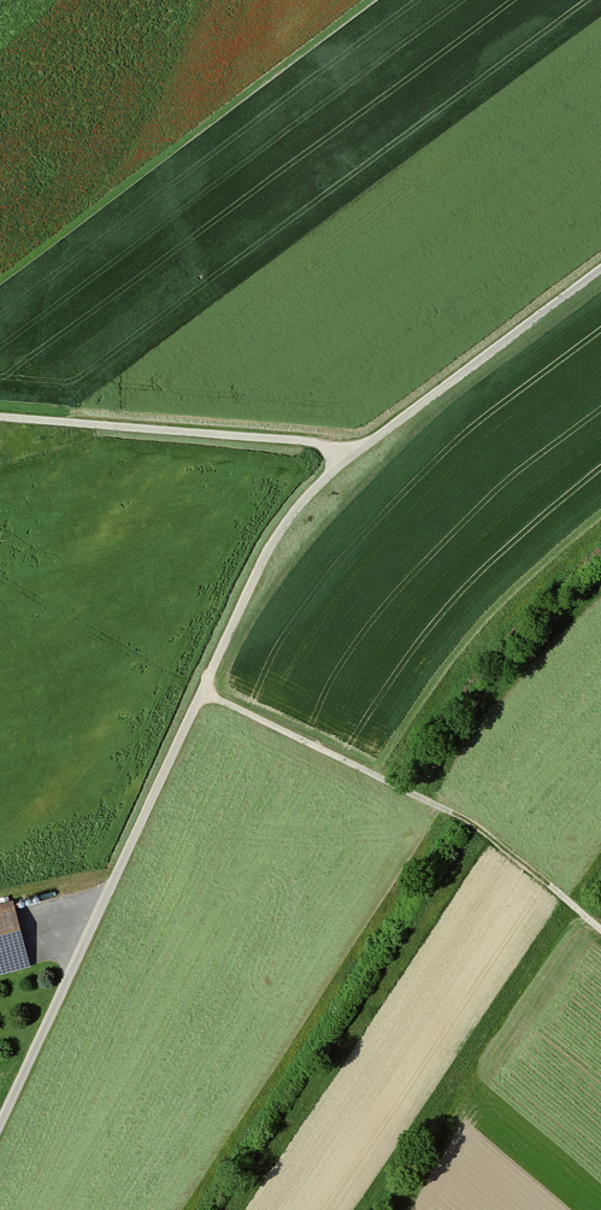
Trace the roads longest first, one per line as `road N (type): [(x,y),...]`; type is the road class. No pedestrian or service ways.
road 1 (track): [(600,267),(354,453),(278,534),(0,1127)]
road 2 (track): [(354,453),(310,442),(0,417)]
road 3 (track): [(202,692),(440,807)]

